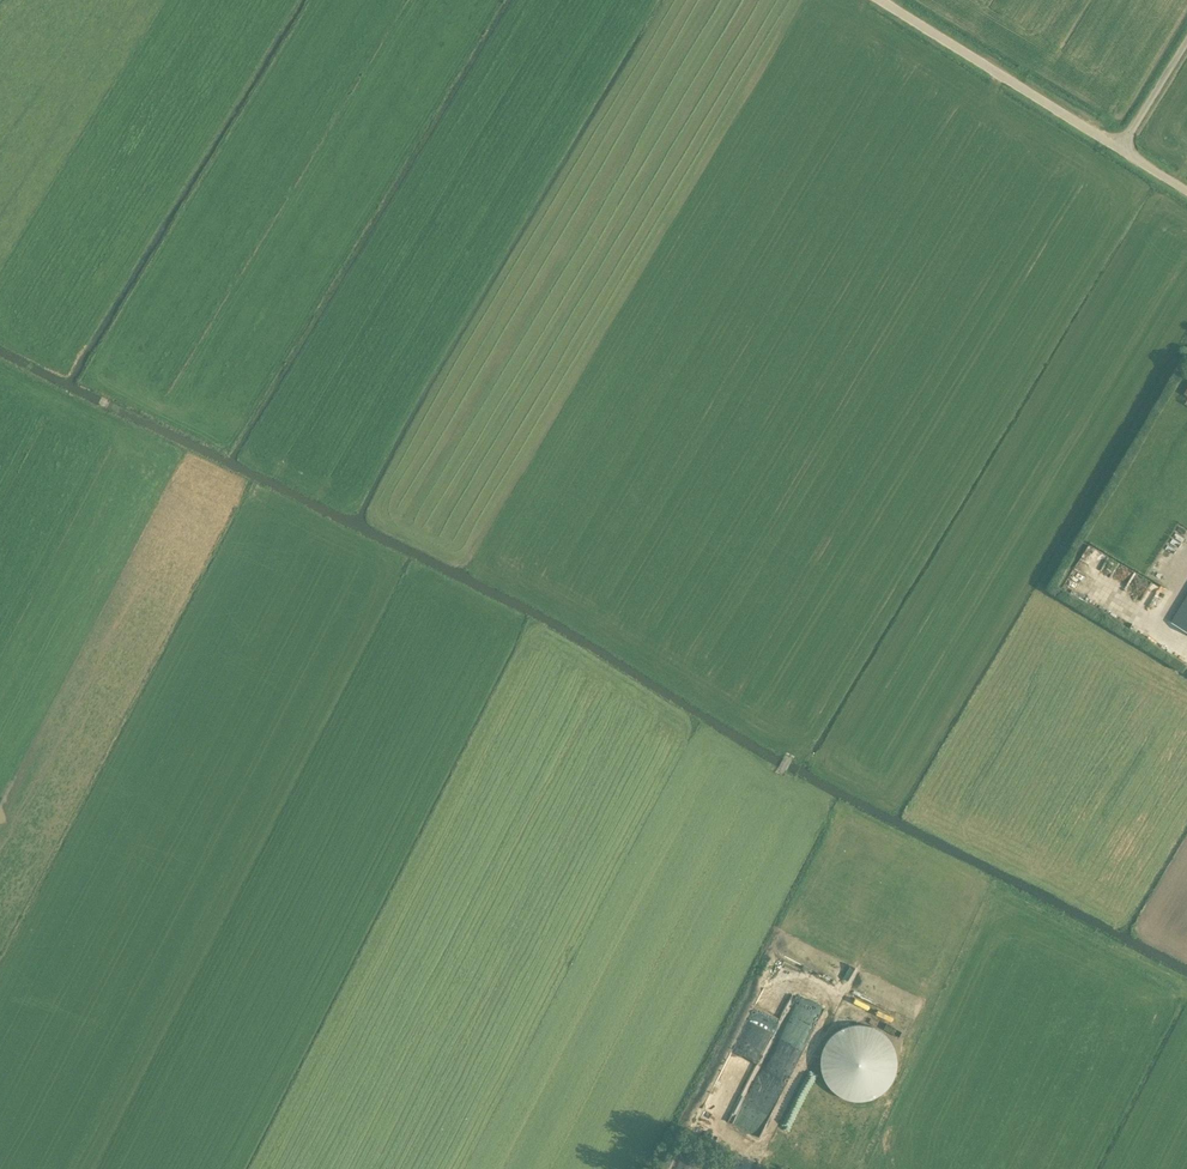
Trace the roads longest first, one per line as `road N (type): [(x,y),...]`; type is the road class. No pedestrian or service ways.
road 1 (unclassified): [(1114,146),(878,0)]
road 2 (unclassified): [(1114,146),(1186,30)]

